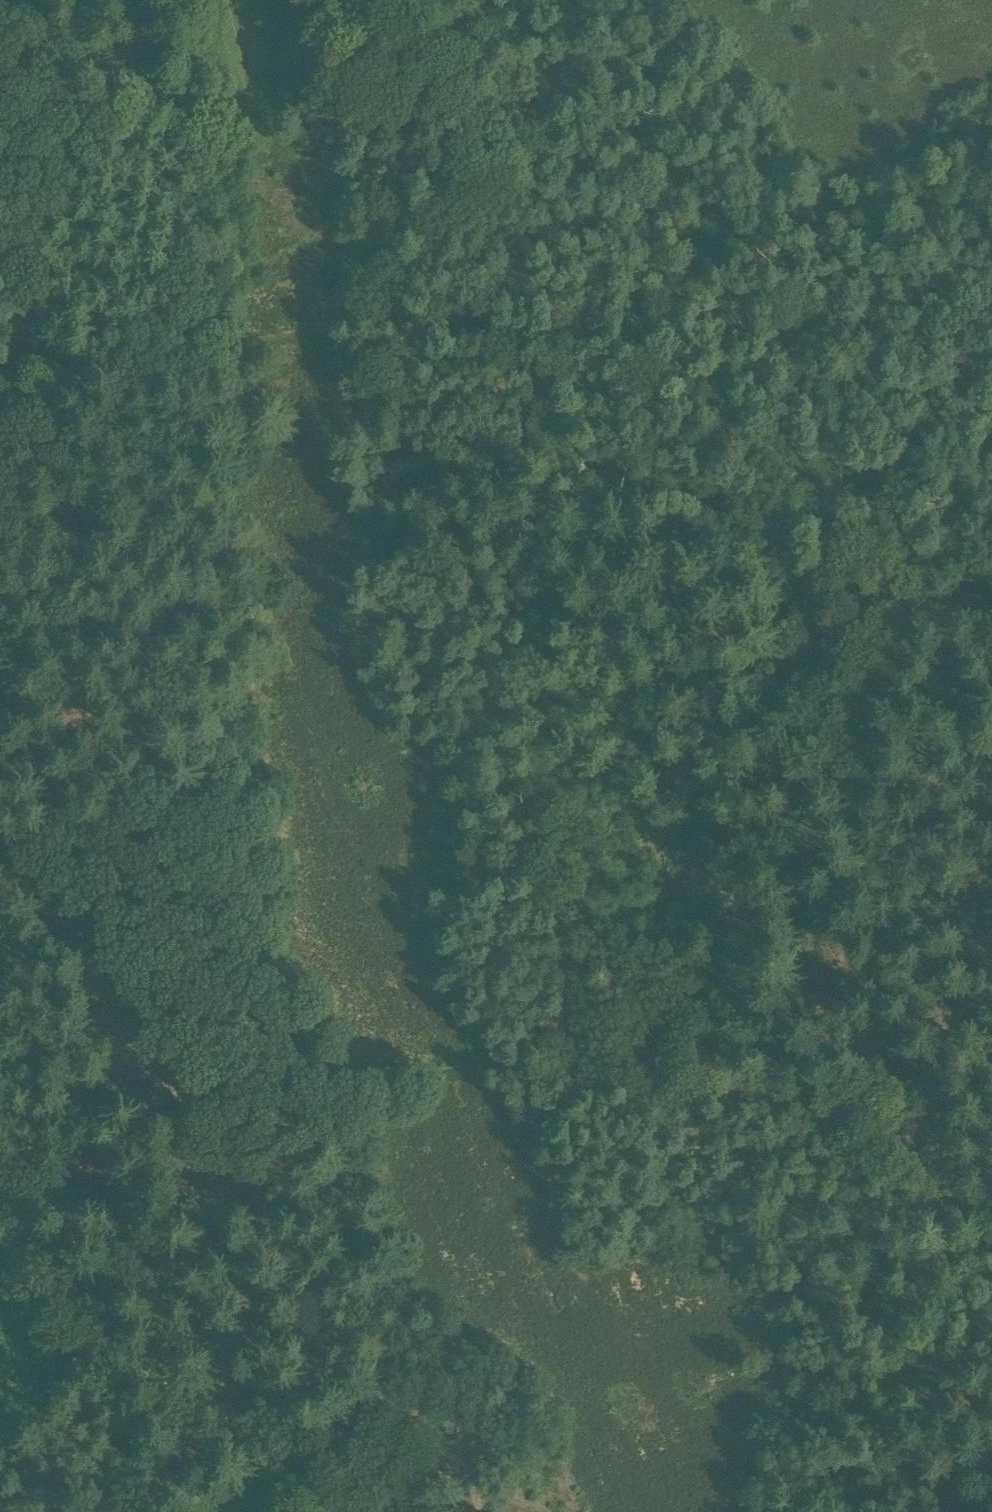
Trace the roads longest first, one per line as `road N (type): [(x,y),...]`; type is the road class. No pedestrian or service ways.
road 1 (track): [(0,1189),(59,1283),(104,1330),(263,1437),(312,1511)]

